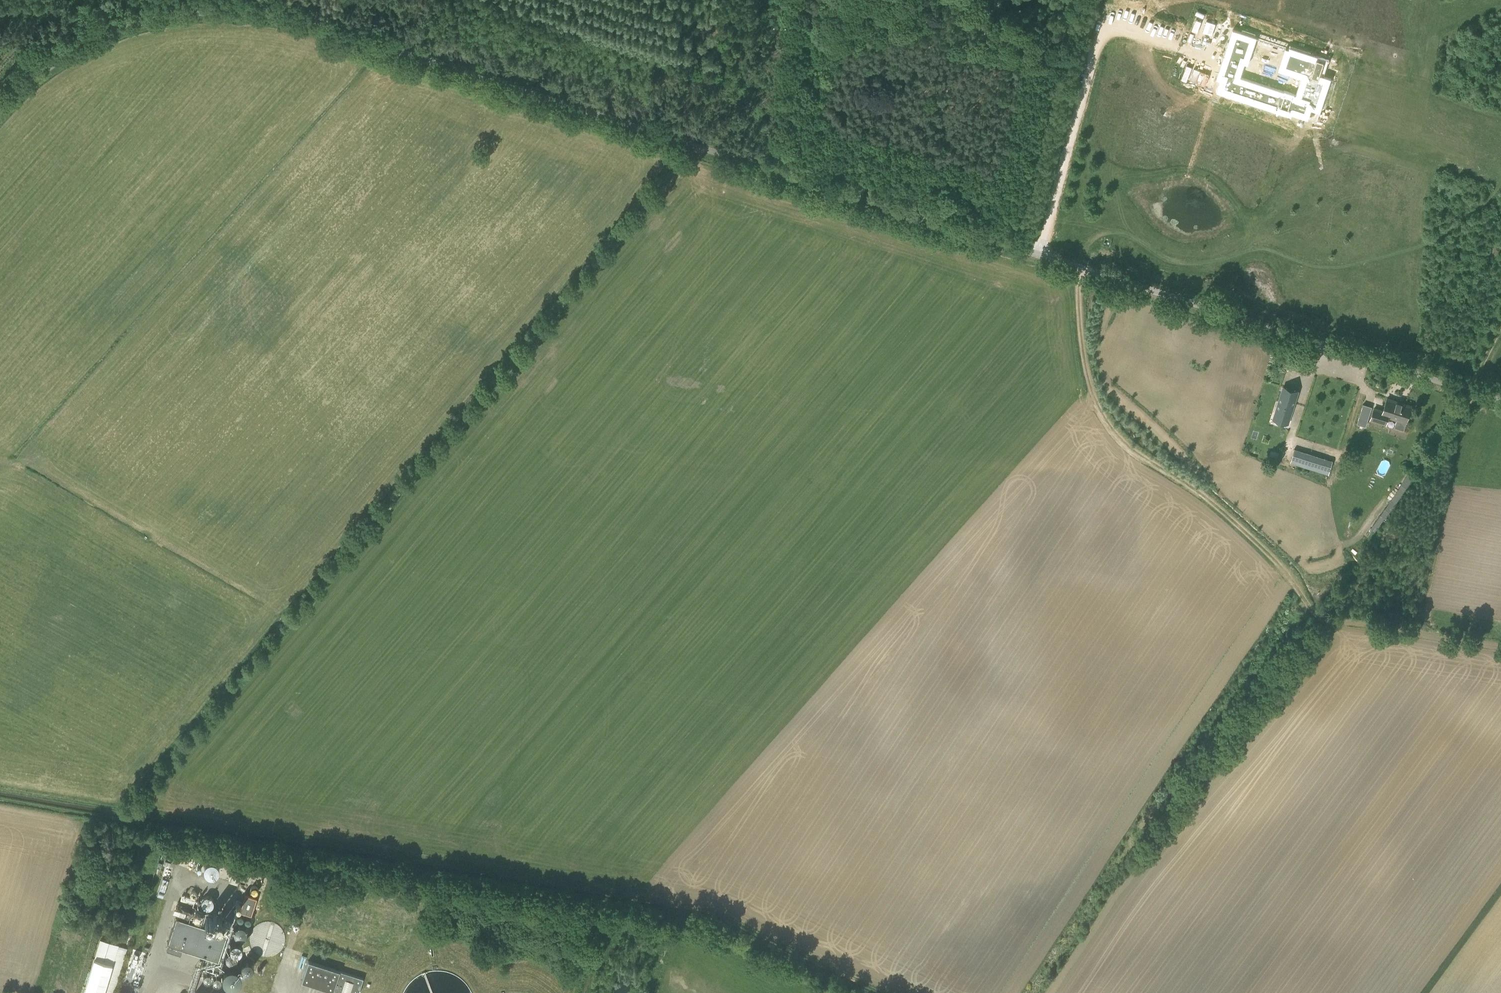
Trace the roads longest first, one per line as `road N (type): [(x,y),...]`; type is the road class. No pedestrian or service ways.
road 1 (unclassified): [(1500,403),(277,16),(220,11),(147,20),(71,52),(0,109)]

